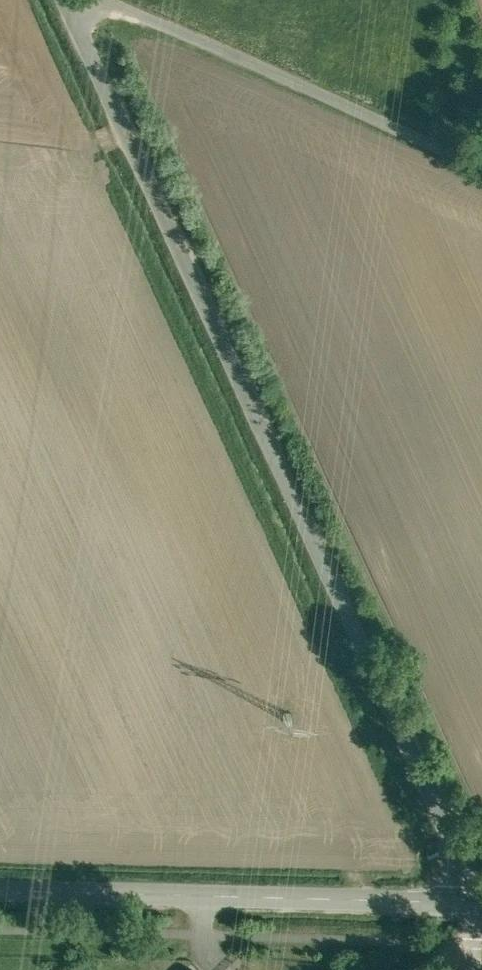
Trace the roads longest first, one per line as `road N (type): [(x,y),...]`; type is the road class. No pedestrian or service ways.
road 1 (unclassified): [(479,904),(66,0)]
road 2 (secondary): [(479,904),(0,889)]
road 3 (unclassified): [(481,158),(123,0)]

